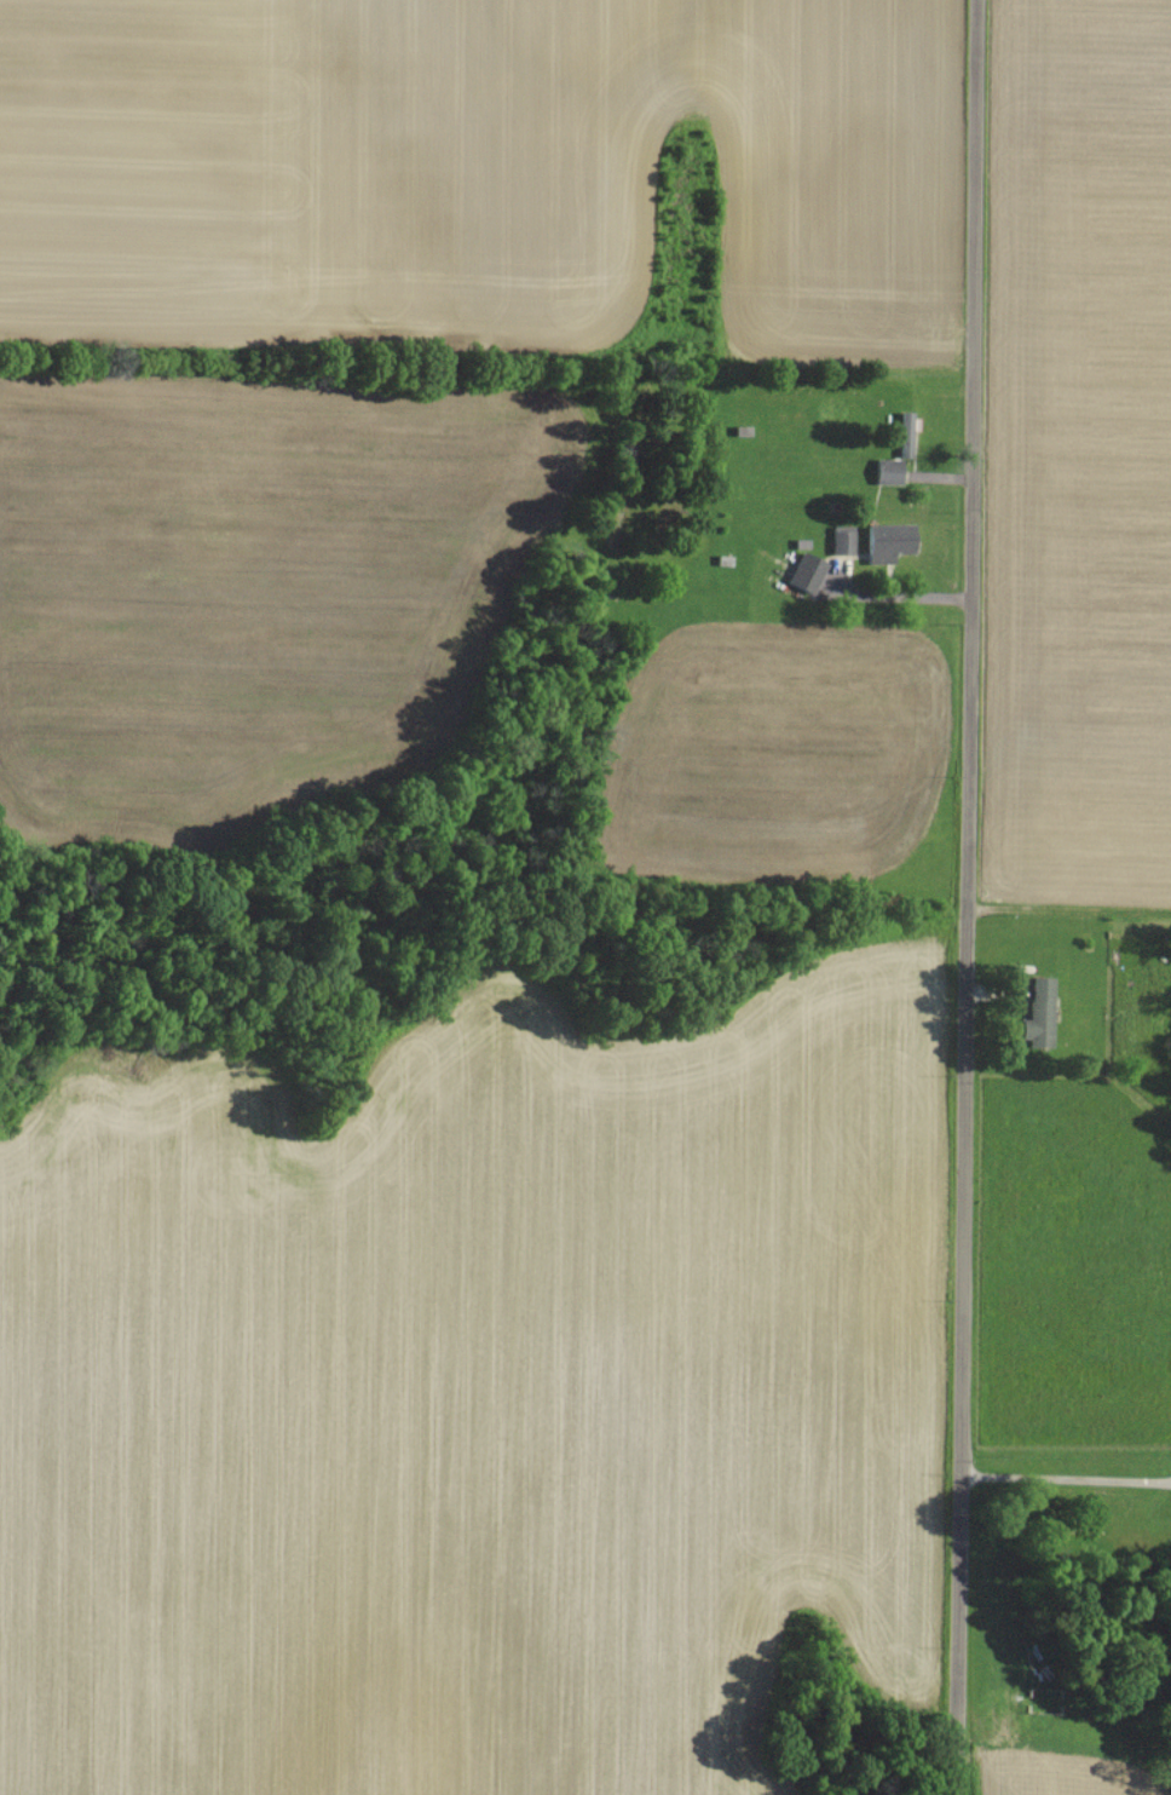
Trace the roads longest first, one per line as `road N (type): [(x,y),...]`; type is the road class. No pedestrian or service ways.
road 1 (residential): [(960,1794),(985,0)]

